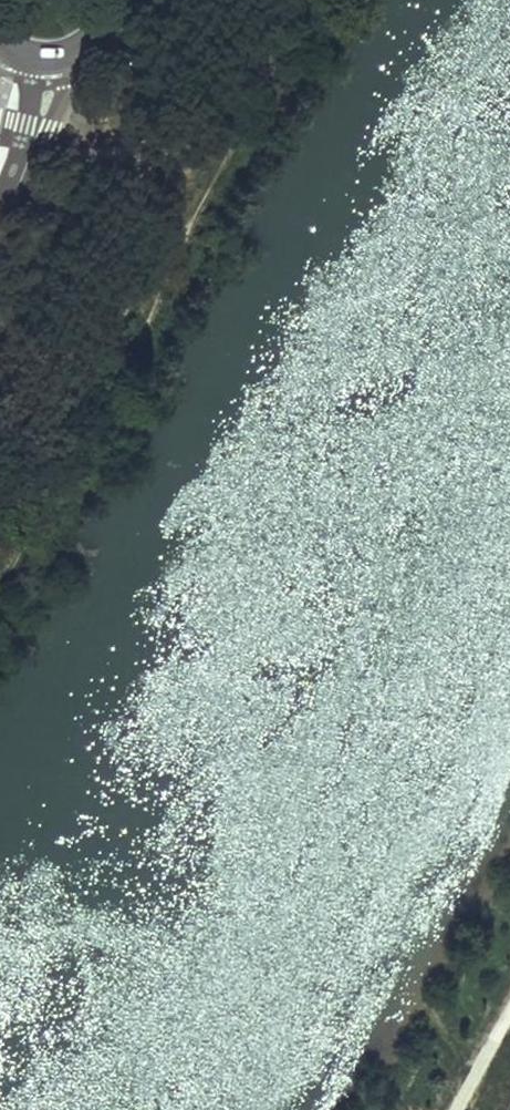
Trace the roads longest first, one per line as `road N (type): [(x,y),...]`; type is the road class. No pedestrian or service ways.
road 1 (residential): [(10,205),(52,132),(78,55)]
road 2 (residential): [(17,55),(30,88),(10,205)]

